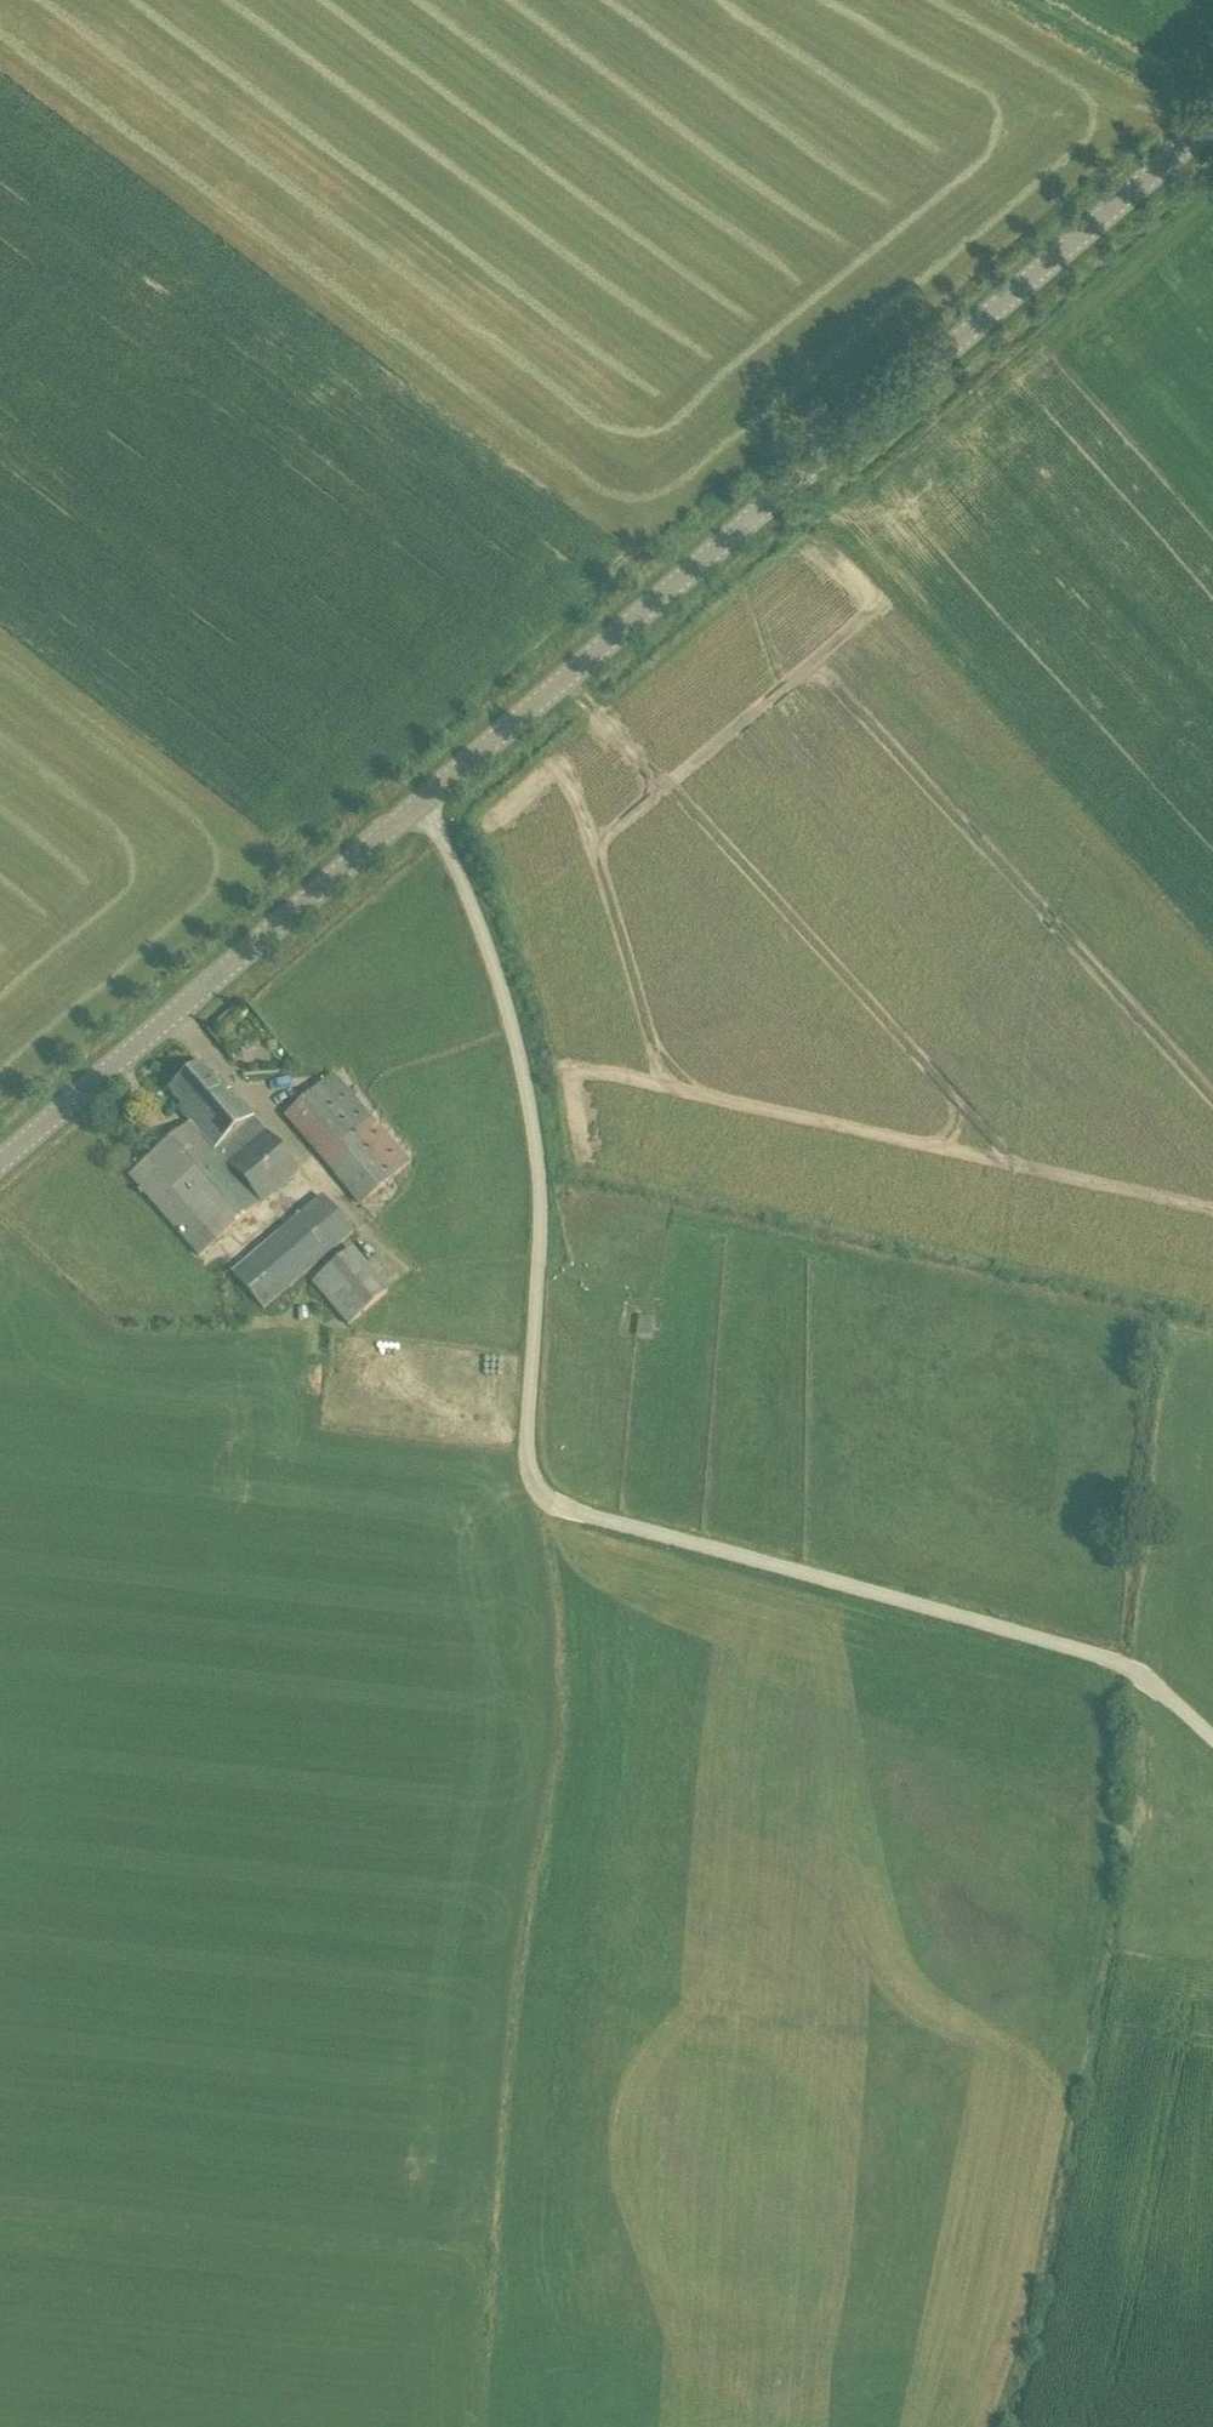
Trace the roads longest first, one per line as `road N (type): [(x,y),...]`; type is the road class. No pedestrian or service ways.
road 1 (tertiary): [(0,1161),(1212,120)]

